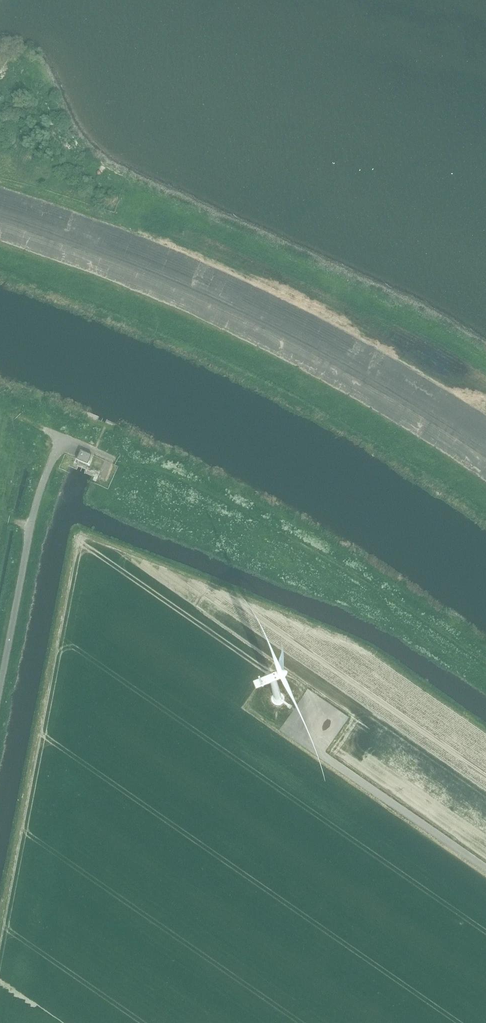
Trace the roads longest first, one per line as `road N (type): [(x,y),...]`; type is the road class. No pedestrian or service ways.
road 1 (track): [(0,687),(36,504),(60,439),(165,474),(296,540),(485,664)]

